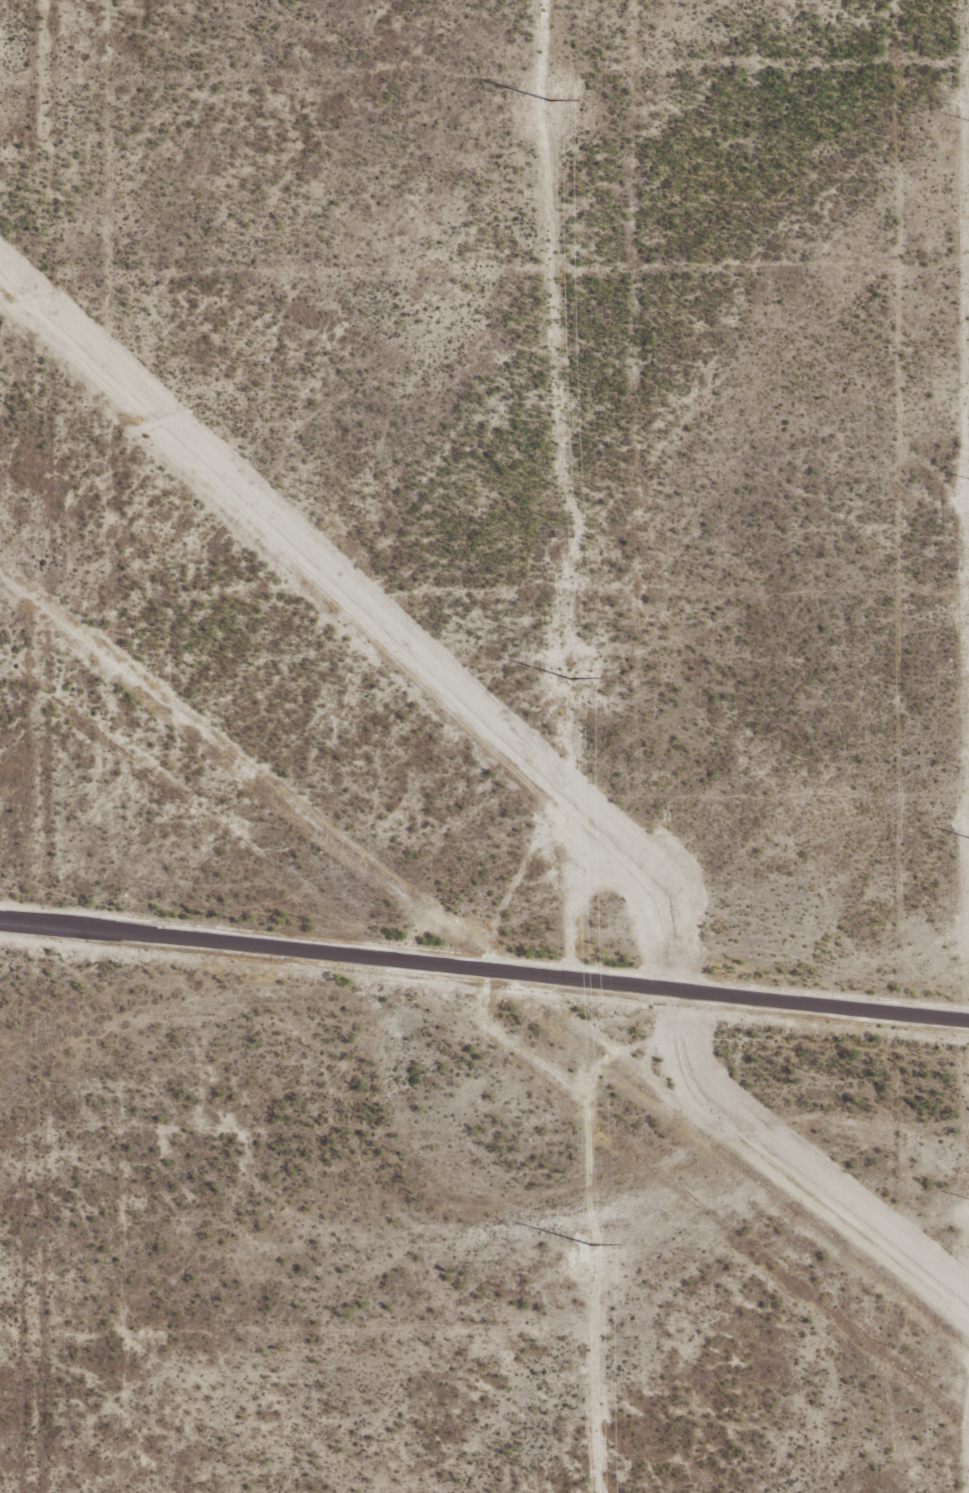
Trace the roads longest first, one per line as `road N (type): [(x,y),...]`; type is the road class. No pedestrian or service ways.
road 1 (residential): [(968,1026),(0,919)]

